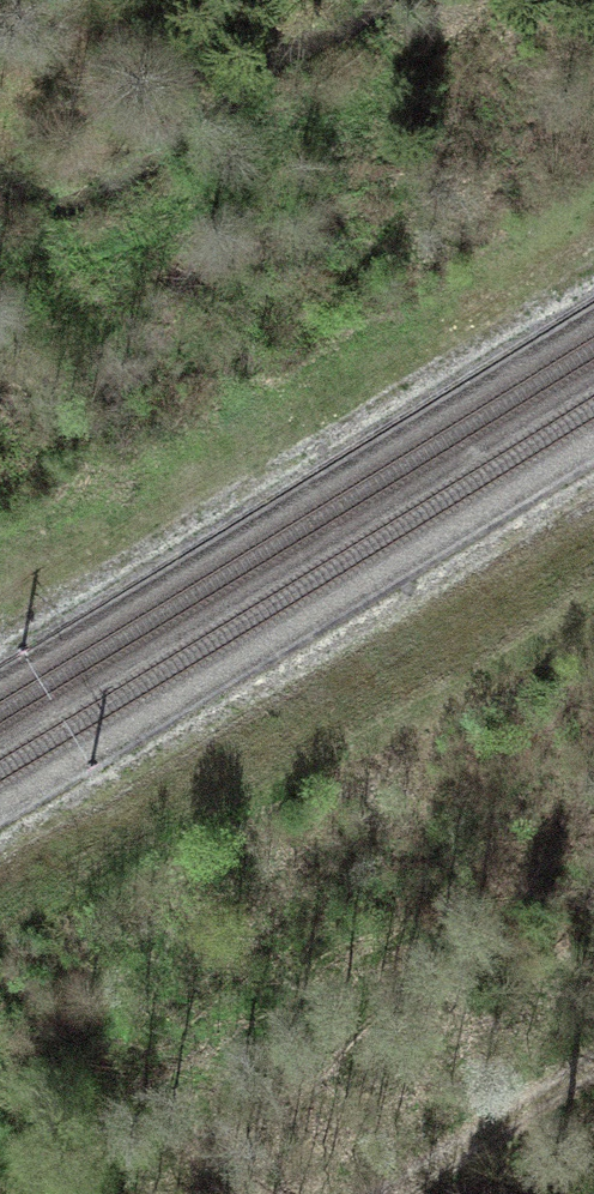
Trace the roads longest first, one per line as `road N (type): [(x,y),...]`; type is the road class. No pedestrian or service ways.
road 1 (track): [(593,254),(0,618)]
road 2 (track): [(593,480),(0,840)]
road 3 (track): [(593,1061),(379,1193)]

